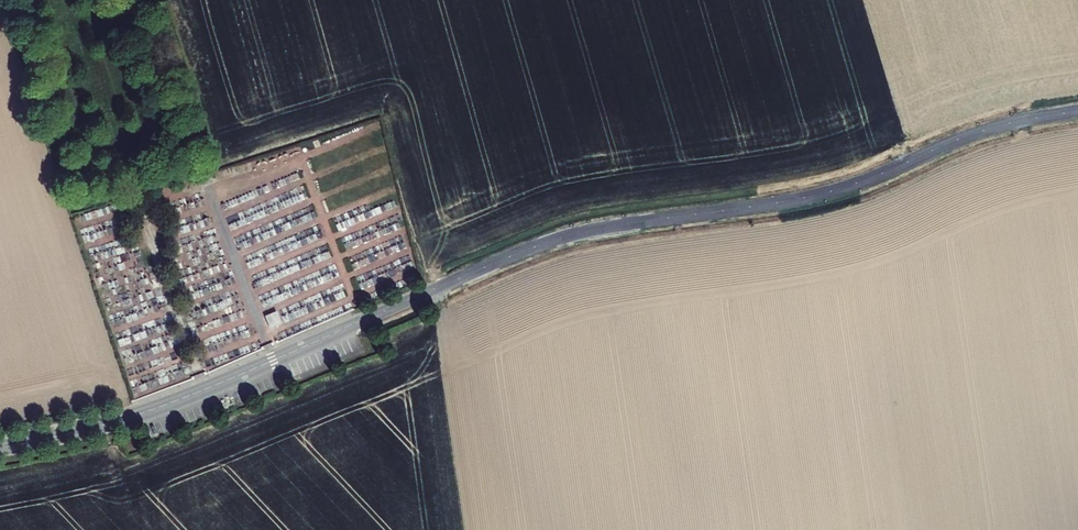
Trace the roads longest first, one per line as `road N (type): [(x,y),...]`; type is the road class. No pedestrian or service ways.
road 1 (tertiary): [(0,447),(180,399),(565,235),(809,196),(986,128),(1077,110)]

